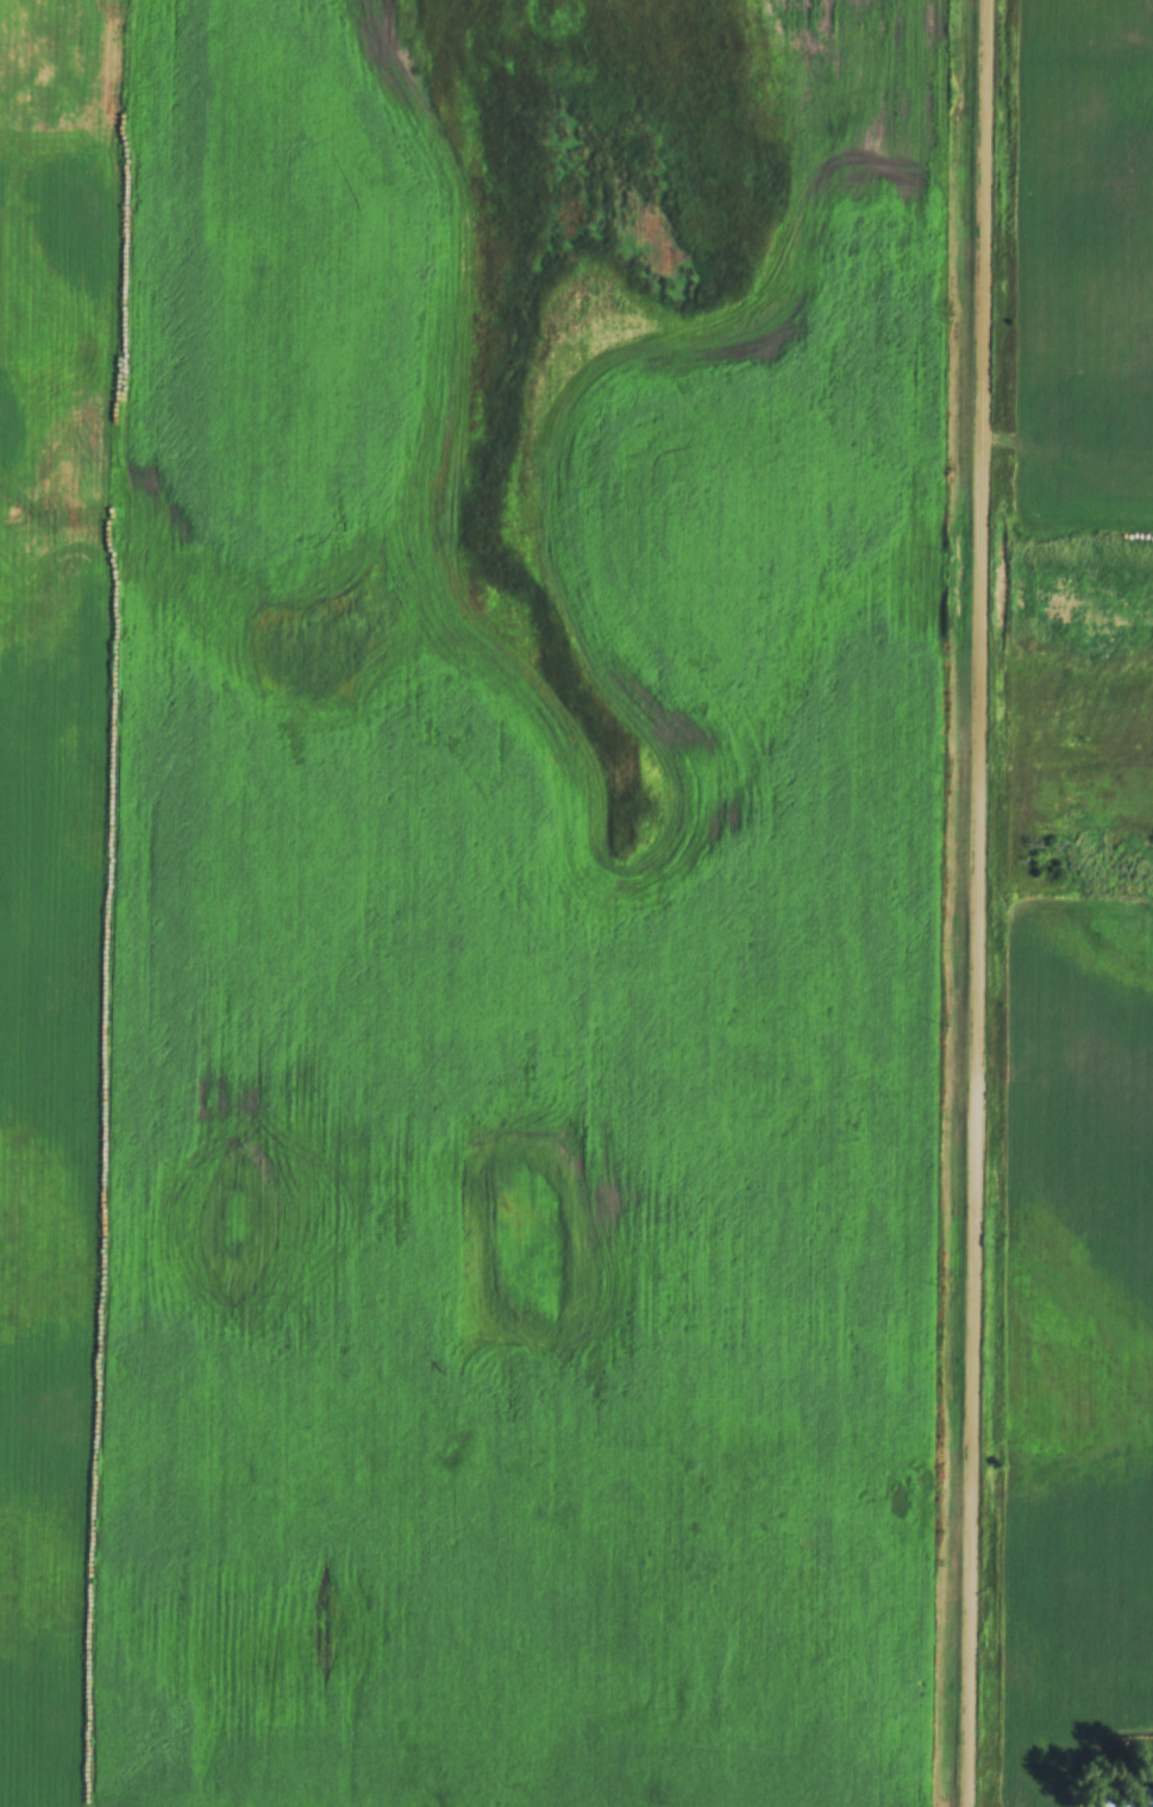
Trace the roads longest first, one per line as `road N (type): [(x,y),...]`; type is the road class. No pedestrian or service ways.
road 1 (residential): [(974,1806),(990,0)]

